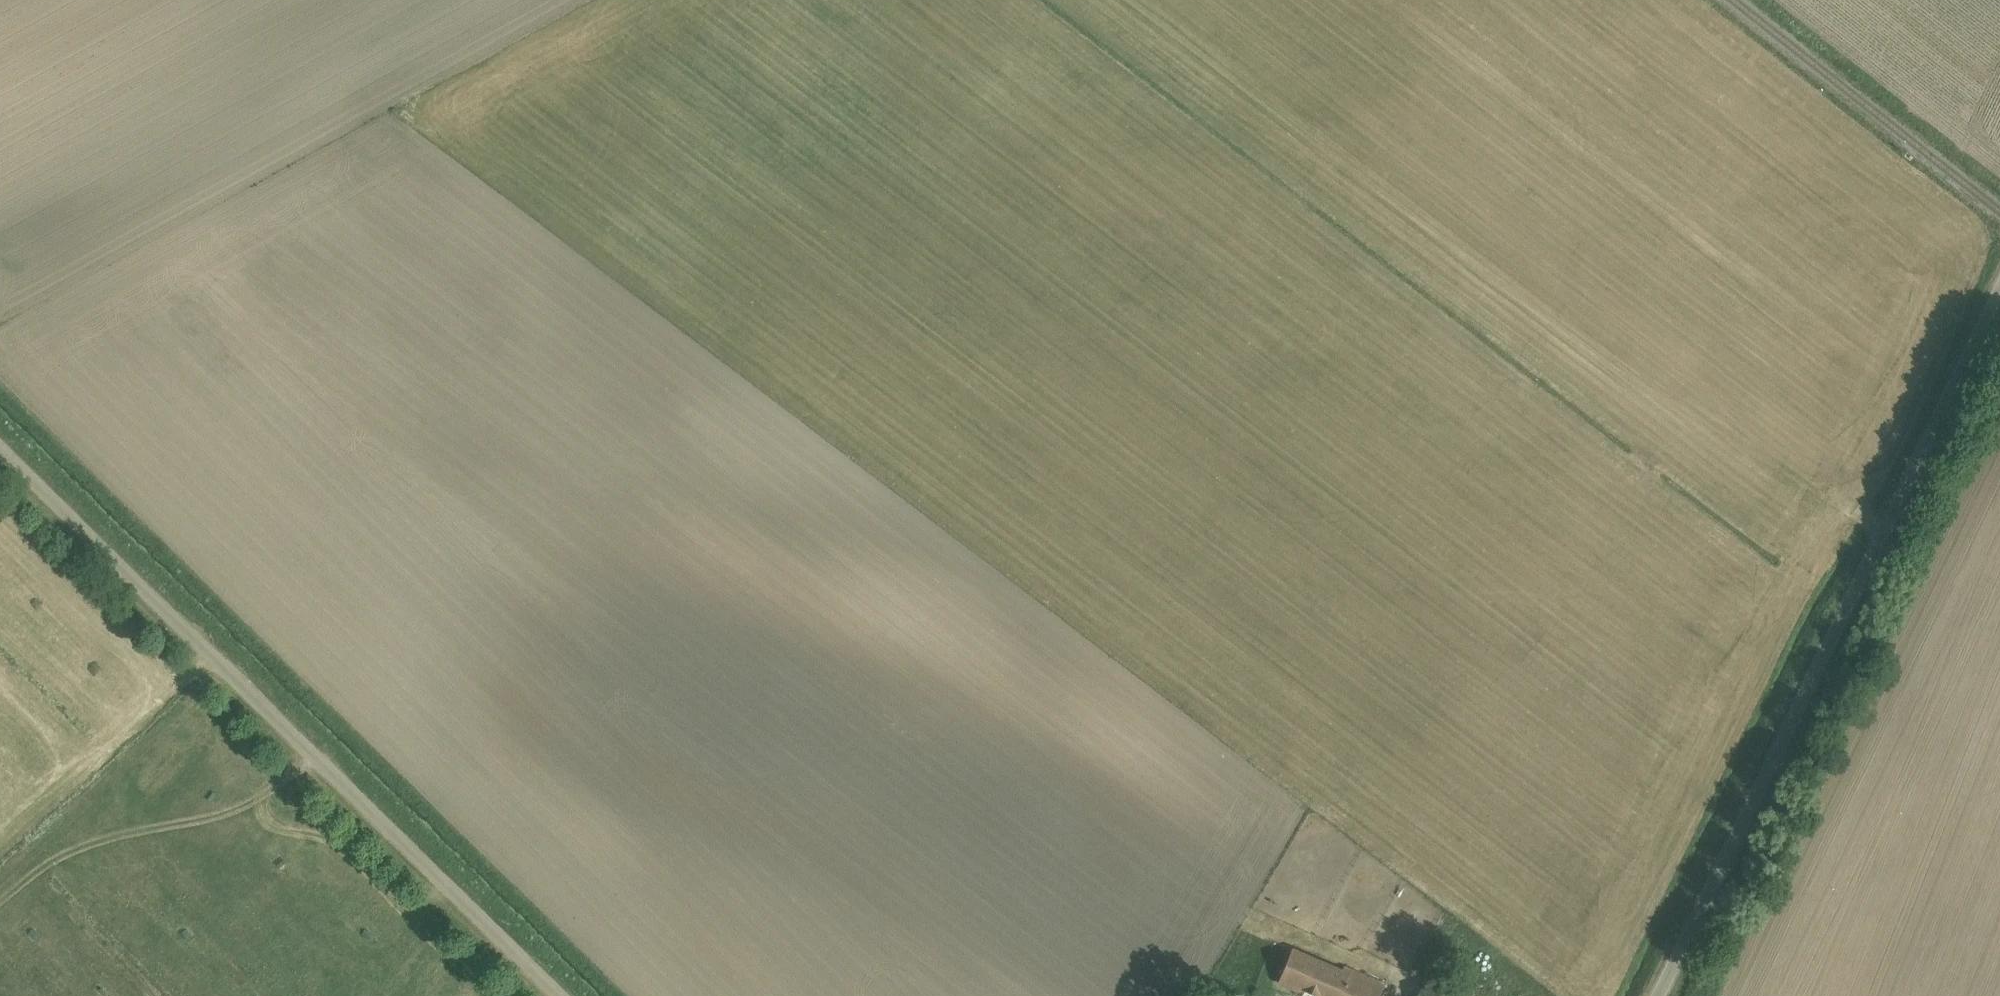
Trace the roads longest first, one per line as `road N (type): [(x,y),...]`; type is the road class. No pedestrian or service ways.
road 1 (residential): [(567,995),(0,443)]
road 2 (unclassified): [(1650,995),(1999,286)]

